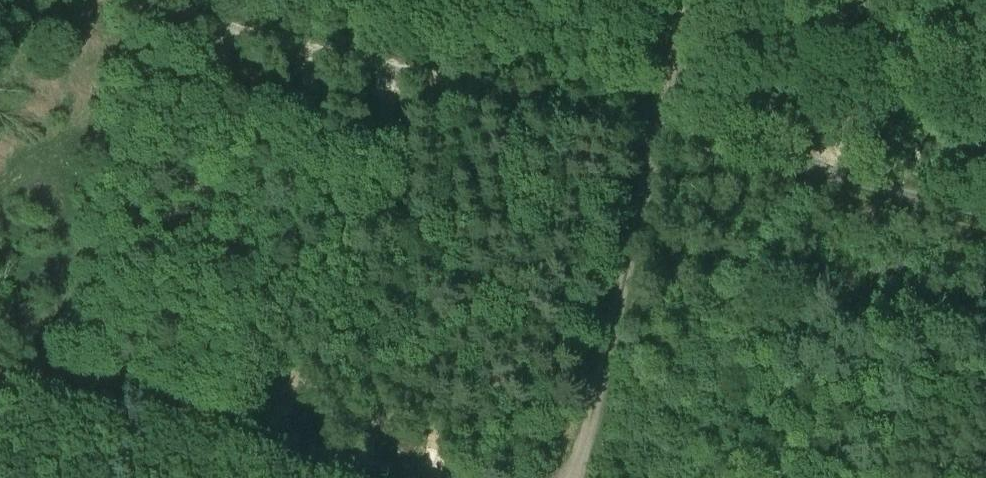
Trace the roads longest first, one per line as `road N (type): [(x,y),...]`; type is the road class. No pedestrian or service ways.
road 1 (track): [(149,0),(659,139),(985,216)]
road 2 (track): [(692,0),(575,461),(559,477)]
road 3 (track): [(443,477),(165,409),(102,382),(0,384)]

